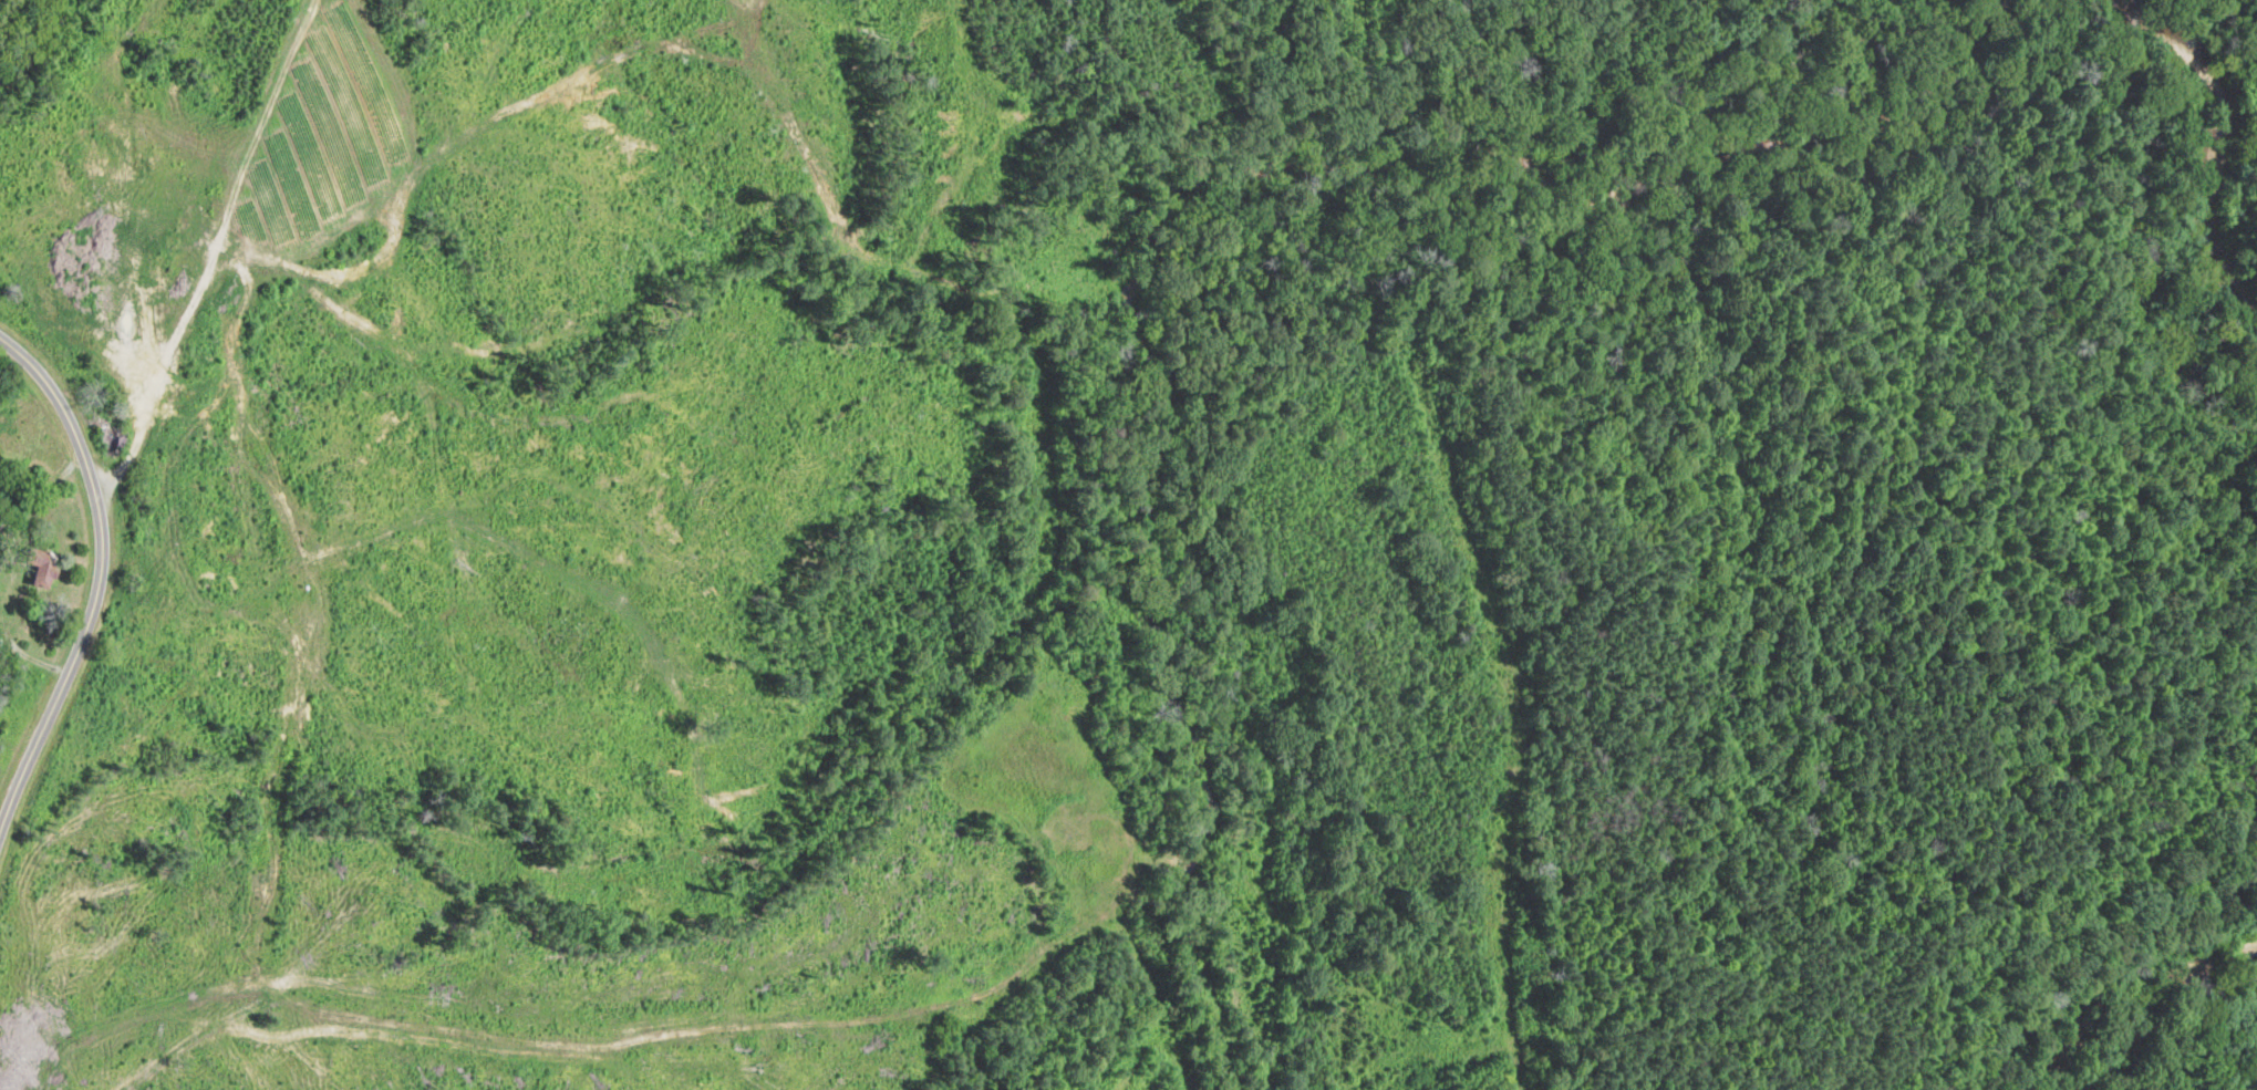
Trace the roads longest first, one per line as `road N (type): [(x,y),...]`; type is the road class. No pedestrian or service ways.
road 1 (track): [(94,492),(134,445),(224,239),(311,0)]
road 2 (residential): [(0,829),(77,654),(101,575),(103,525),(90,473),(49,386),(0,340)]

